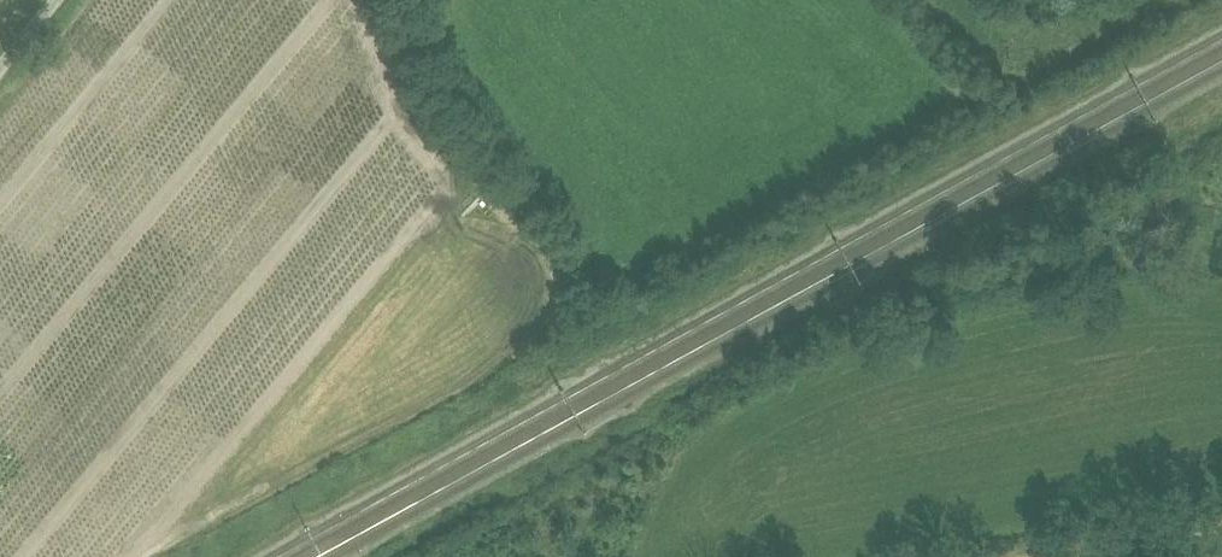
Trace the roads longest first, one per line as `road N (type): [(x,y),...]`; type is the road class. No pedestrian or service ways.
road 1 (track): [(1049,556),(1221,527)]

